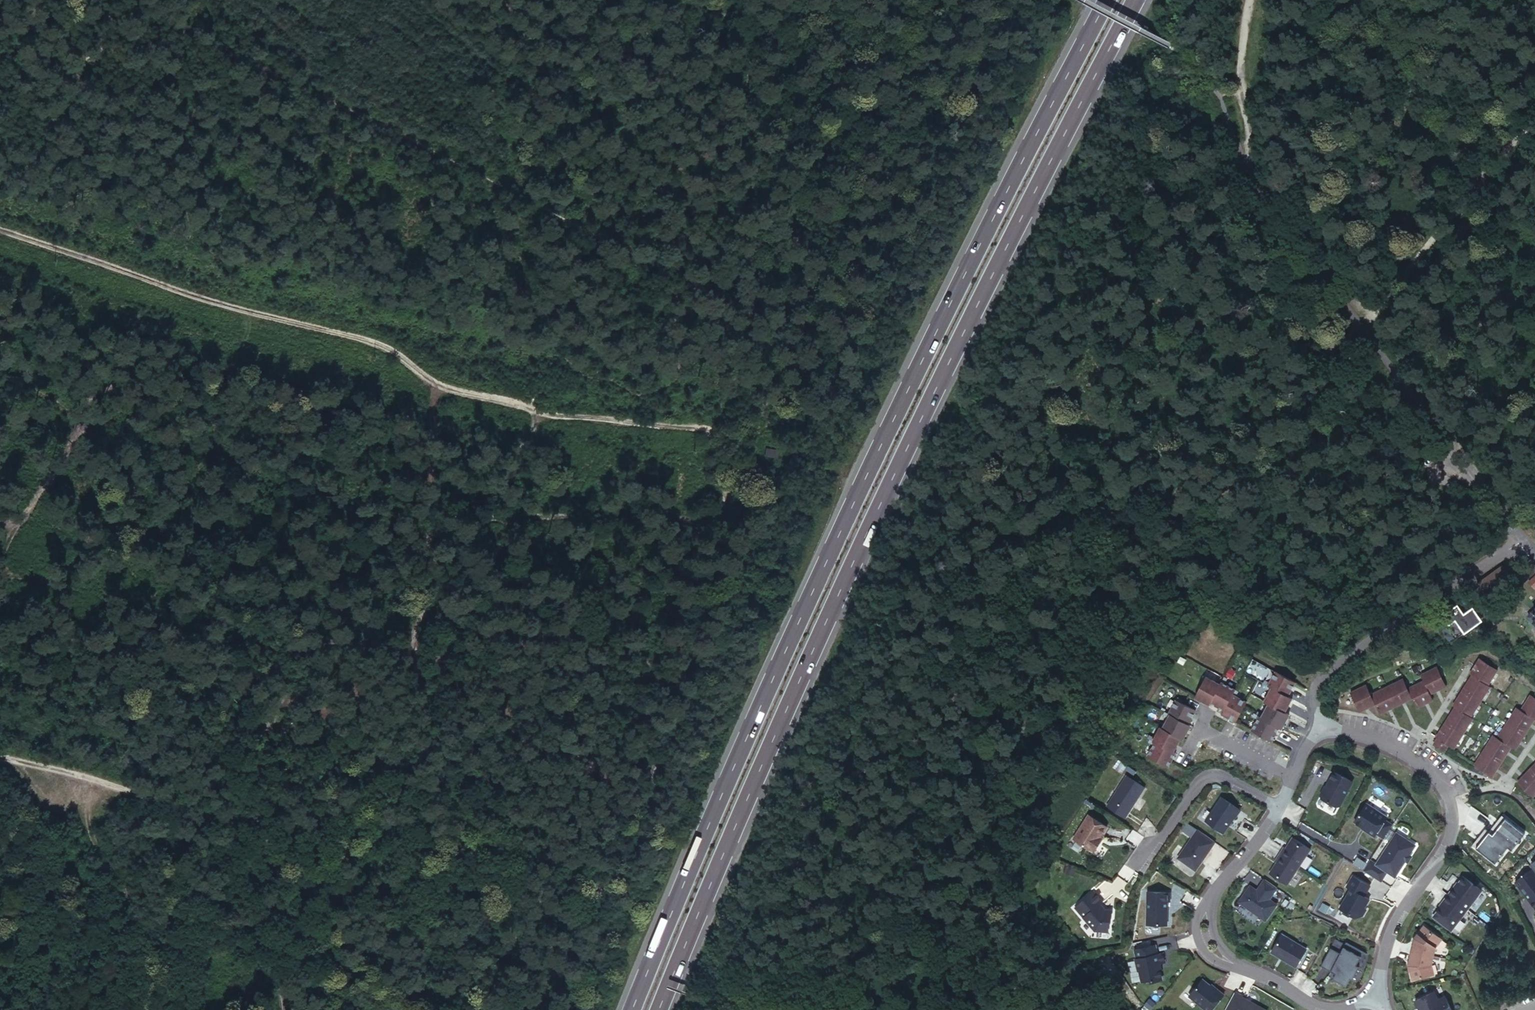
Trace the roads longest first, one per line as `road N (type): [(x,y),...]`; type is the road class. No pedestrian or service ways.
road 1 (track): [(1008,0),(943,177),(835,346),(775,395),(708,429),(542,412),(448,387),(388,348),(0,230)]
road 2 (trunk): [(662,1009),(922,404),(1137,0)]
road 3 (trunk): [(1108,0),(906,395),(632,1009)]
road 4 (track): [(1364,328),(1316,353),(1207,440),(1132,570),(1049,658),(1028,697),(1022,736),(1039,781),(1034,804),(959,908),(914,915),(805,902),(793,912),(772,978),(744,1009)]
road 5 (track): [(0,754),(260,821),(390,826),(604,871)]
road 6 (track): [(0,307),(87,355),(120,396),(200,548),(280,742),(279,821)]
road 7 (residential): [(1317,730),(1321,679),(1522,533)]
road 8 (track): [(382,1009),(297,920),(288,925),(280,915),(283,892),(260,821)]
road 9 (residential): [(1376,994),(1400,913),(1446,849),(1448,798)]
road 10 (residential): [(1522,533),(1387,371)]
road 11 (residential): [(1280,805),(1207,776),(1139,864)]
road 12 (track): [(1250,0),(1239,72),(1247,142)]

